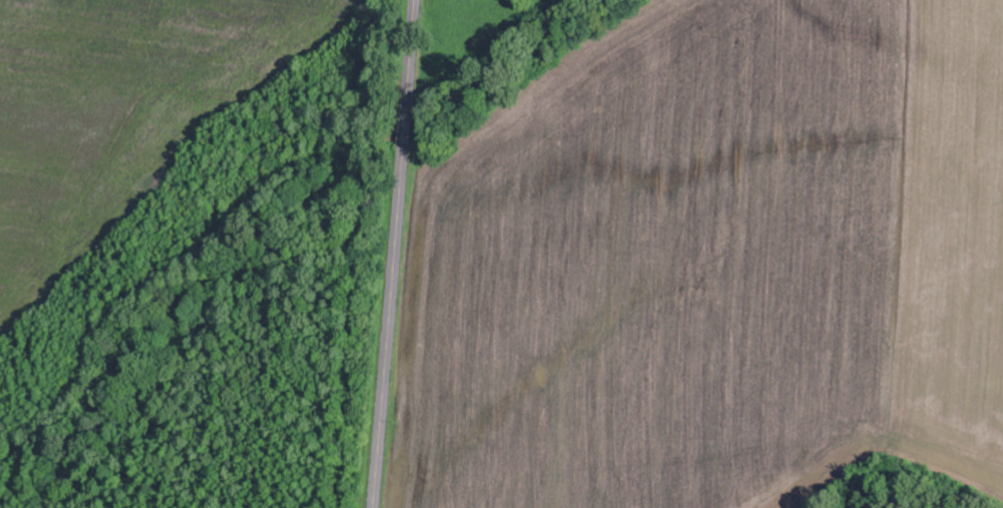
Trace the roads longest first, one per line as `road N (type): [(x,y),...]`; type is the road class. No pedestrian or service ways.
road 1 (tertiary): [(374,507),(417,0)]

